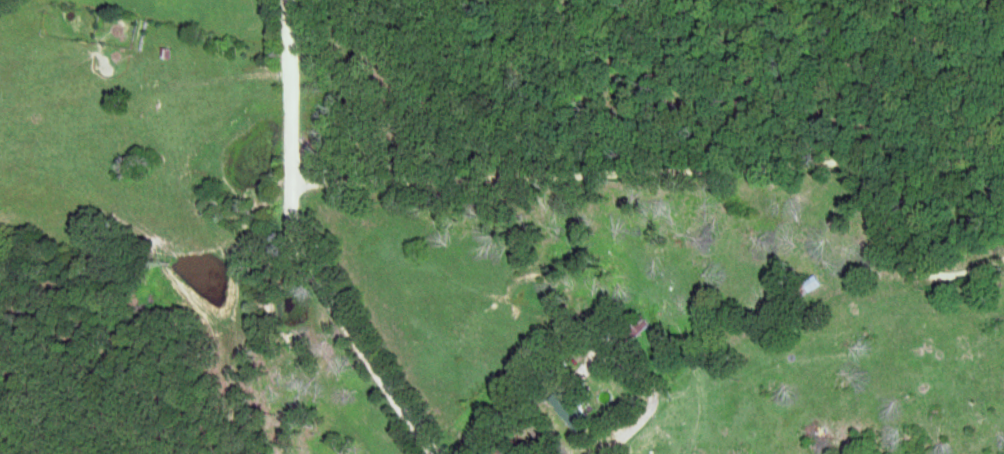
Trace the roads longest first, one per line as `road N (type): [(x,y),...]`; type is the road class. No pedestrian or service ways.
road 1 (residential): [(285,185),(856,163),(873,174),(928,270),(970,274),(1003,260)]
road 2 (residential): [(430,453),(297,244),(285,185),(290,0)]

